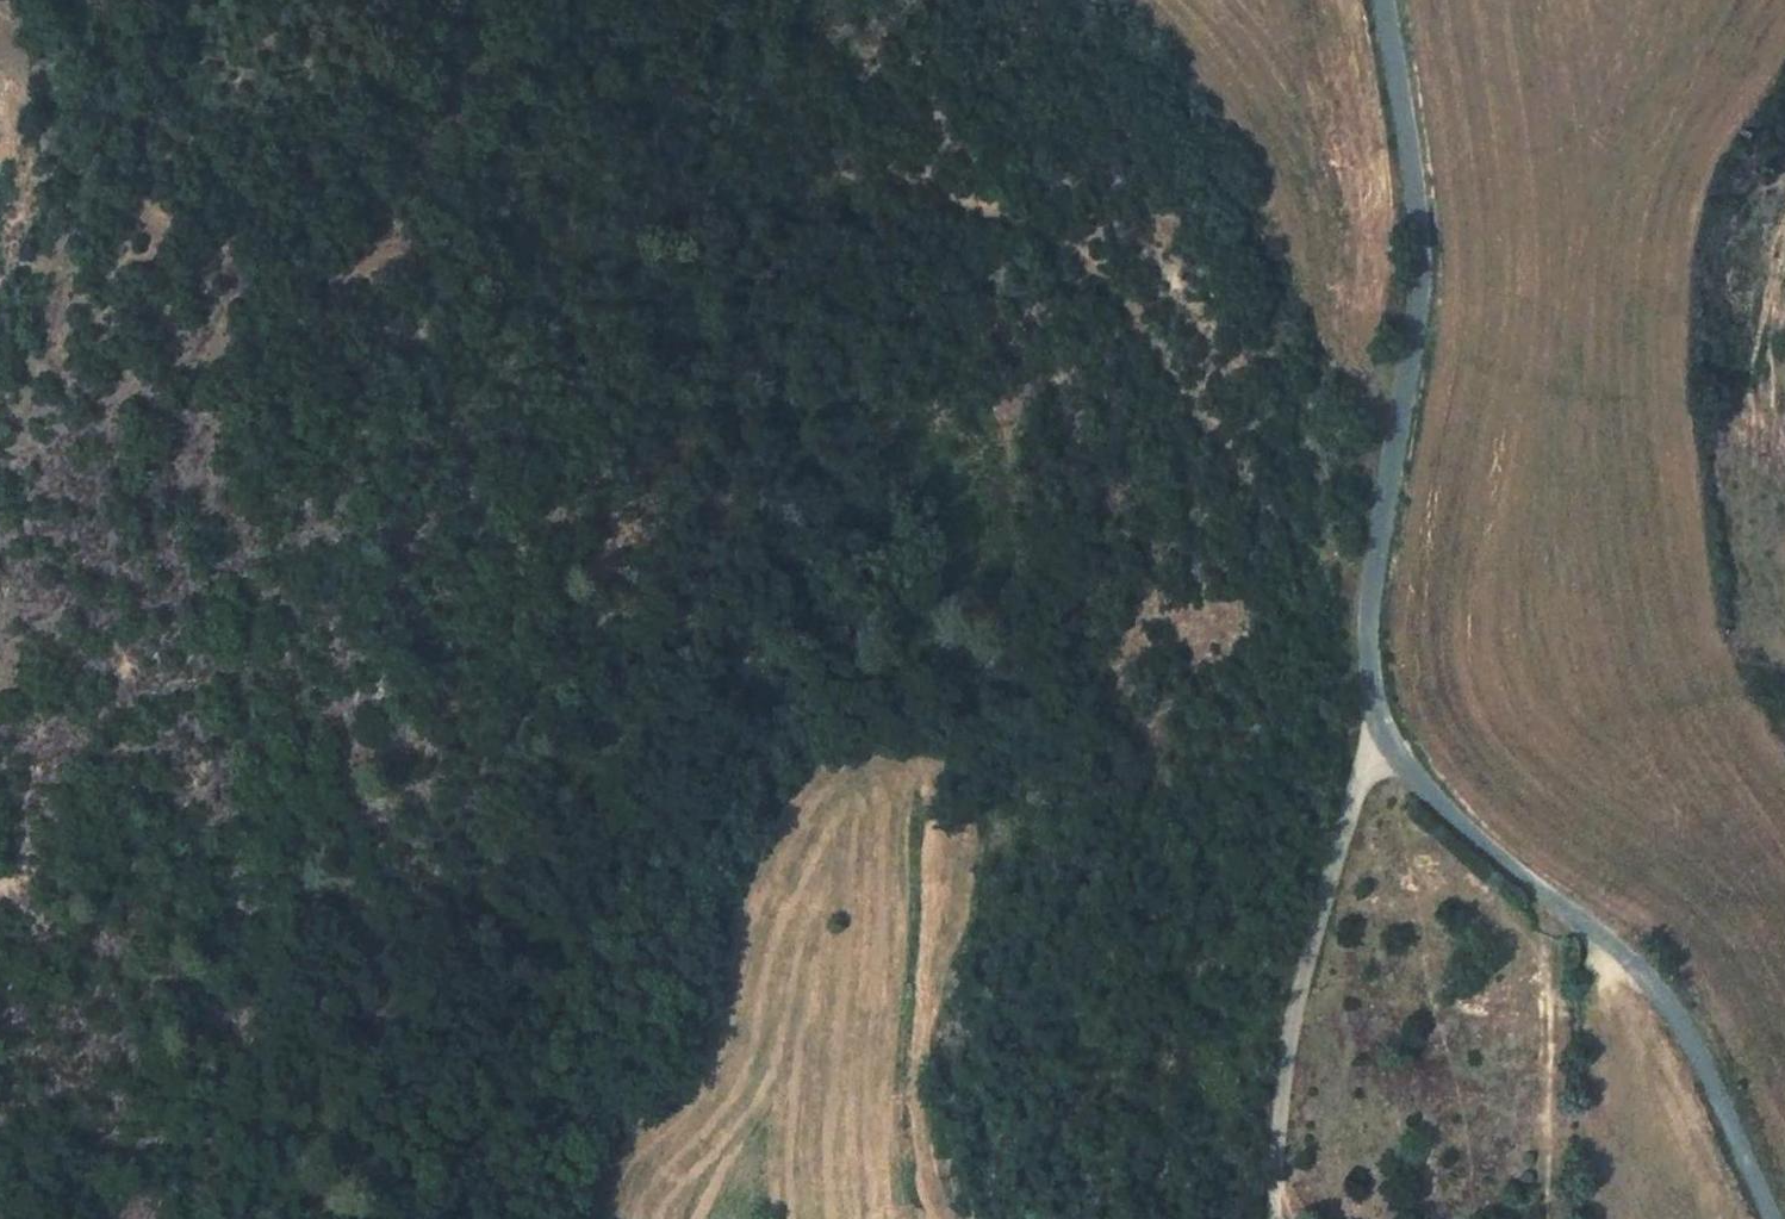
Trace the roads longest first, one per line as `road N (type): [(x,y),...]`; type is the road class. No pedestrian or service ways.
road 1 (unclassified): [(1380,0),(1426,271),(1372,586),(1380,741)]
road 2 (unclassified): [(1380,741),(1424,797),(1651,982),(1769,1218)]
road 3 (unclassified): [(1380,741),(1298,1002),(1274,1218)]

